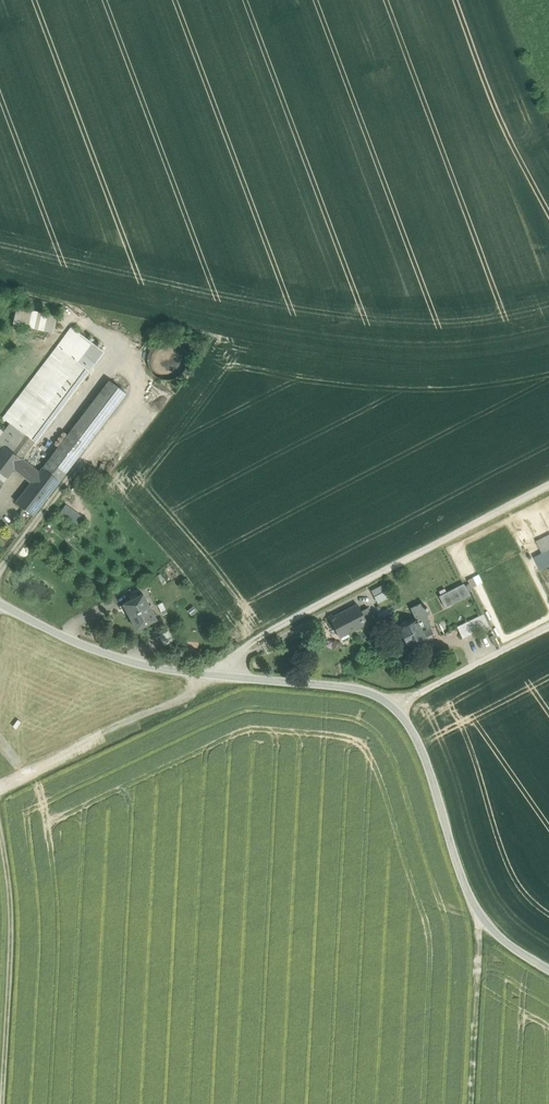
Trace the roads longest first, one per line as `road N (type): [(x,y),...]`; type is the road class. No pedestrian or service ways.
road 1 (tertiary): [(548,968),(511,945),(476,907),(420,746),(382,698),(153,666),(88,646),(0,603)]
road 2 (track): [(2,1103),(11,916),(0,841)]
road 3 (track): [(0,570),(140,383)]
road 4 (track): [(484,919),(470,1103)]

